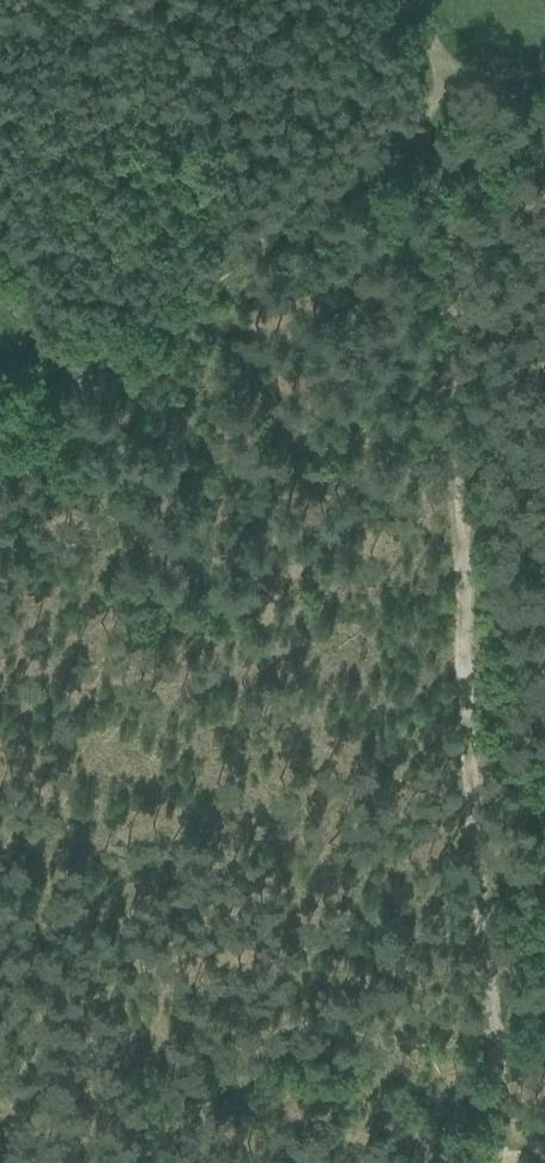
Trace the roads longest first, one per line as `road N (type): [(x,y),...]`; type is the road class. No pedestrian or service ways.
road 1 (track): [(415,140),(490,350),(499,1162)]
road 2 (track): [(463,53),(415,140),(124,337),(0,405)]

